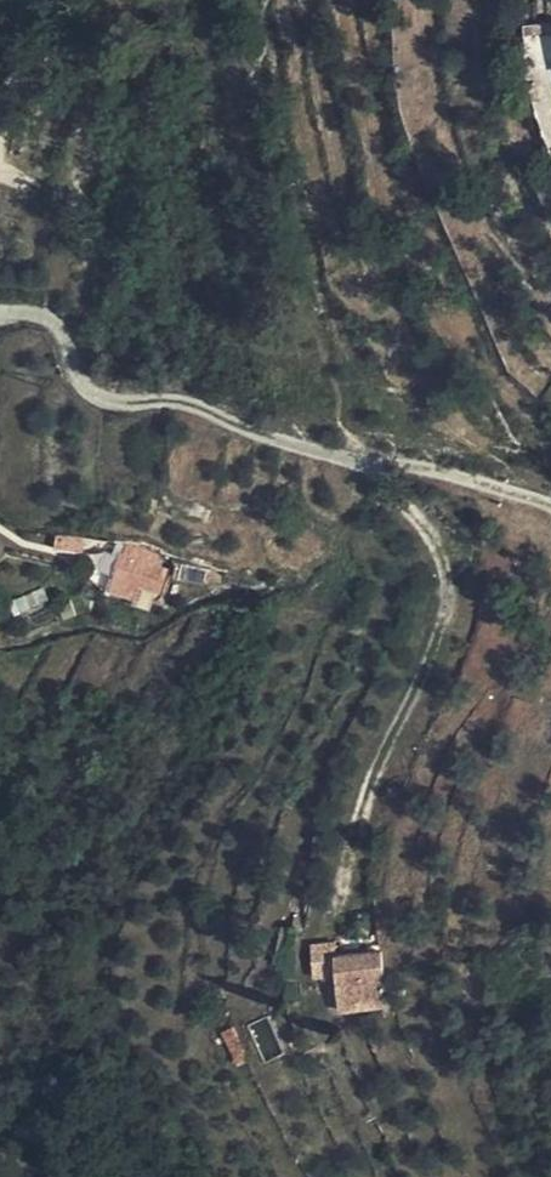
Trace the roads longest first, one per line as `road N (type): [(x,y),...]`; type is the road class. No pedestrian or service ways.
road 1 (track): [(372,466),(416,528),(440,579),(442,618),(367,799),(338,908)]
road 2 (track): [(0,317),(54,326),(73,374),(105,401),(178,402),(246,431),(372,466)]
road 3 (track): [(372,466),(439,475),(550,508)]

